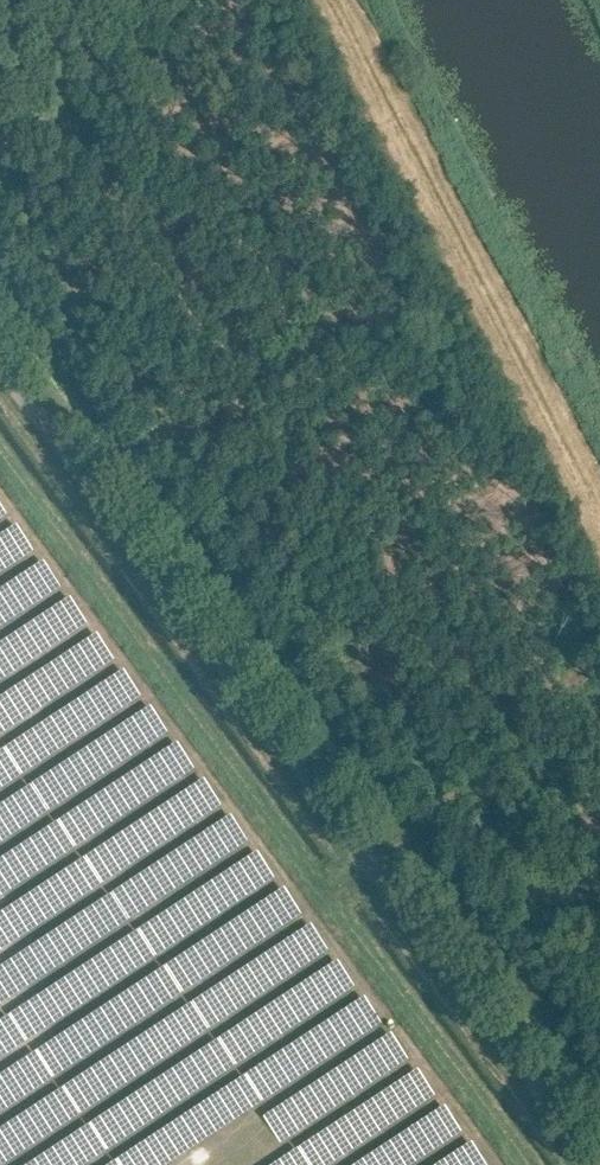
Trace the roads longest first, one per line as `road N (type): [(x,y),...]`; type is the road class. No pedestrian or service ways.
road 1 (unclassified): [(597,1164),(0,365)]

